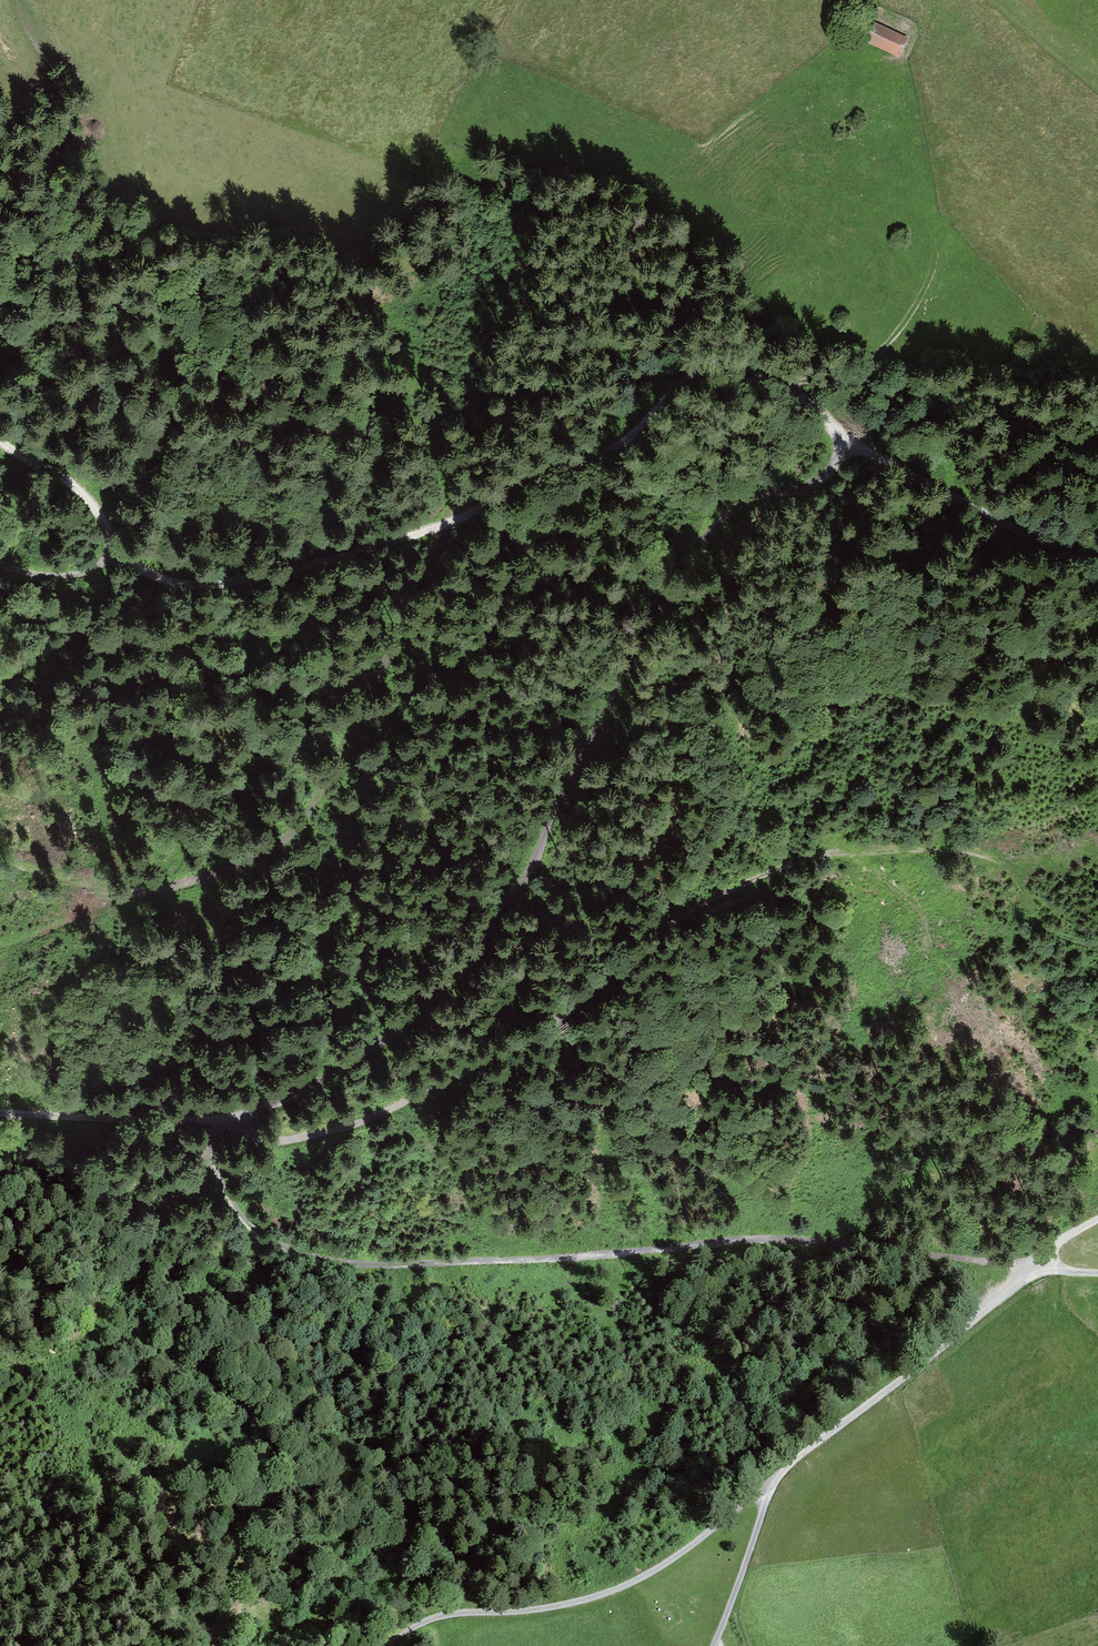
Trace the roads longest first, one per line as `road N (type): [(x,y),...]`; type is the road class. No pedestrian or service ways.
road 1 (track): [(0,439),(84,491),(110,520),(115,551),(167,583),(203,586),(434,531),(617,445),(675,385),(711,364),(763,373),(851,446)]
road 2 (track): [(1097,1215),(1035,1271),(779,1239),(357,1268),(292,1255),(256,1235),(218,1179),(207,1125)]
road 3 (track): [(851,446),(821,479),(737,503),(686,559),(518,889),(441,997),(294,1100),(207,1125)]
road 4 (track): [(816,859),(730,885),(551,1015),(385,1114),(313,1136),(253,1139),(237,1116)]
road 5 (track): [(447,525),(313,804),(284,840),(238,865),(151,890),(94,887),(0,858)]
road 6 (unclassified): [(714,1645),(774,1479),(1035,1271),(1097,1273)]
road 7 (track): [(774,1479),(623,1587),(556,1607),(450,1615),(392,1645)]
road 8 (track): [(851,446),(1097,579)]
road 9 (track): [(207,1125),(0,1115)]
road 10 (track): [(115,551),(86,571),(47,576),(0,554)]

